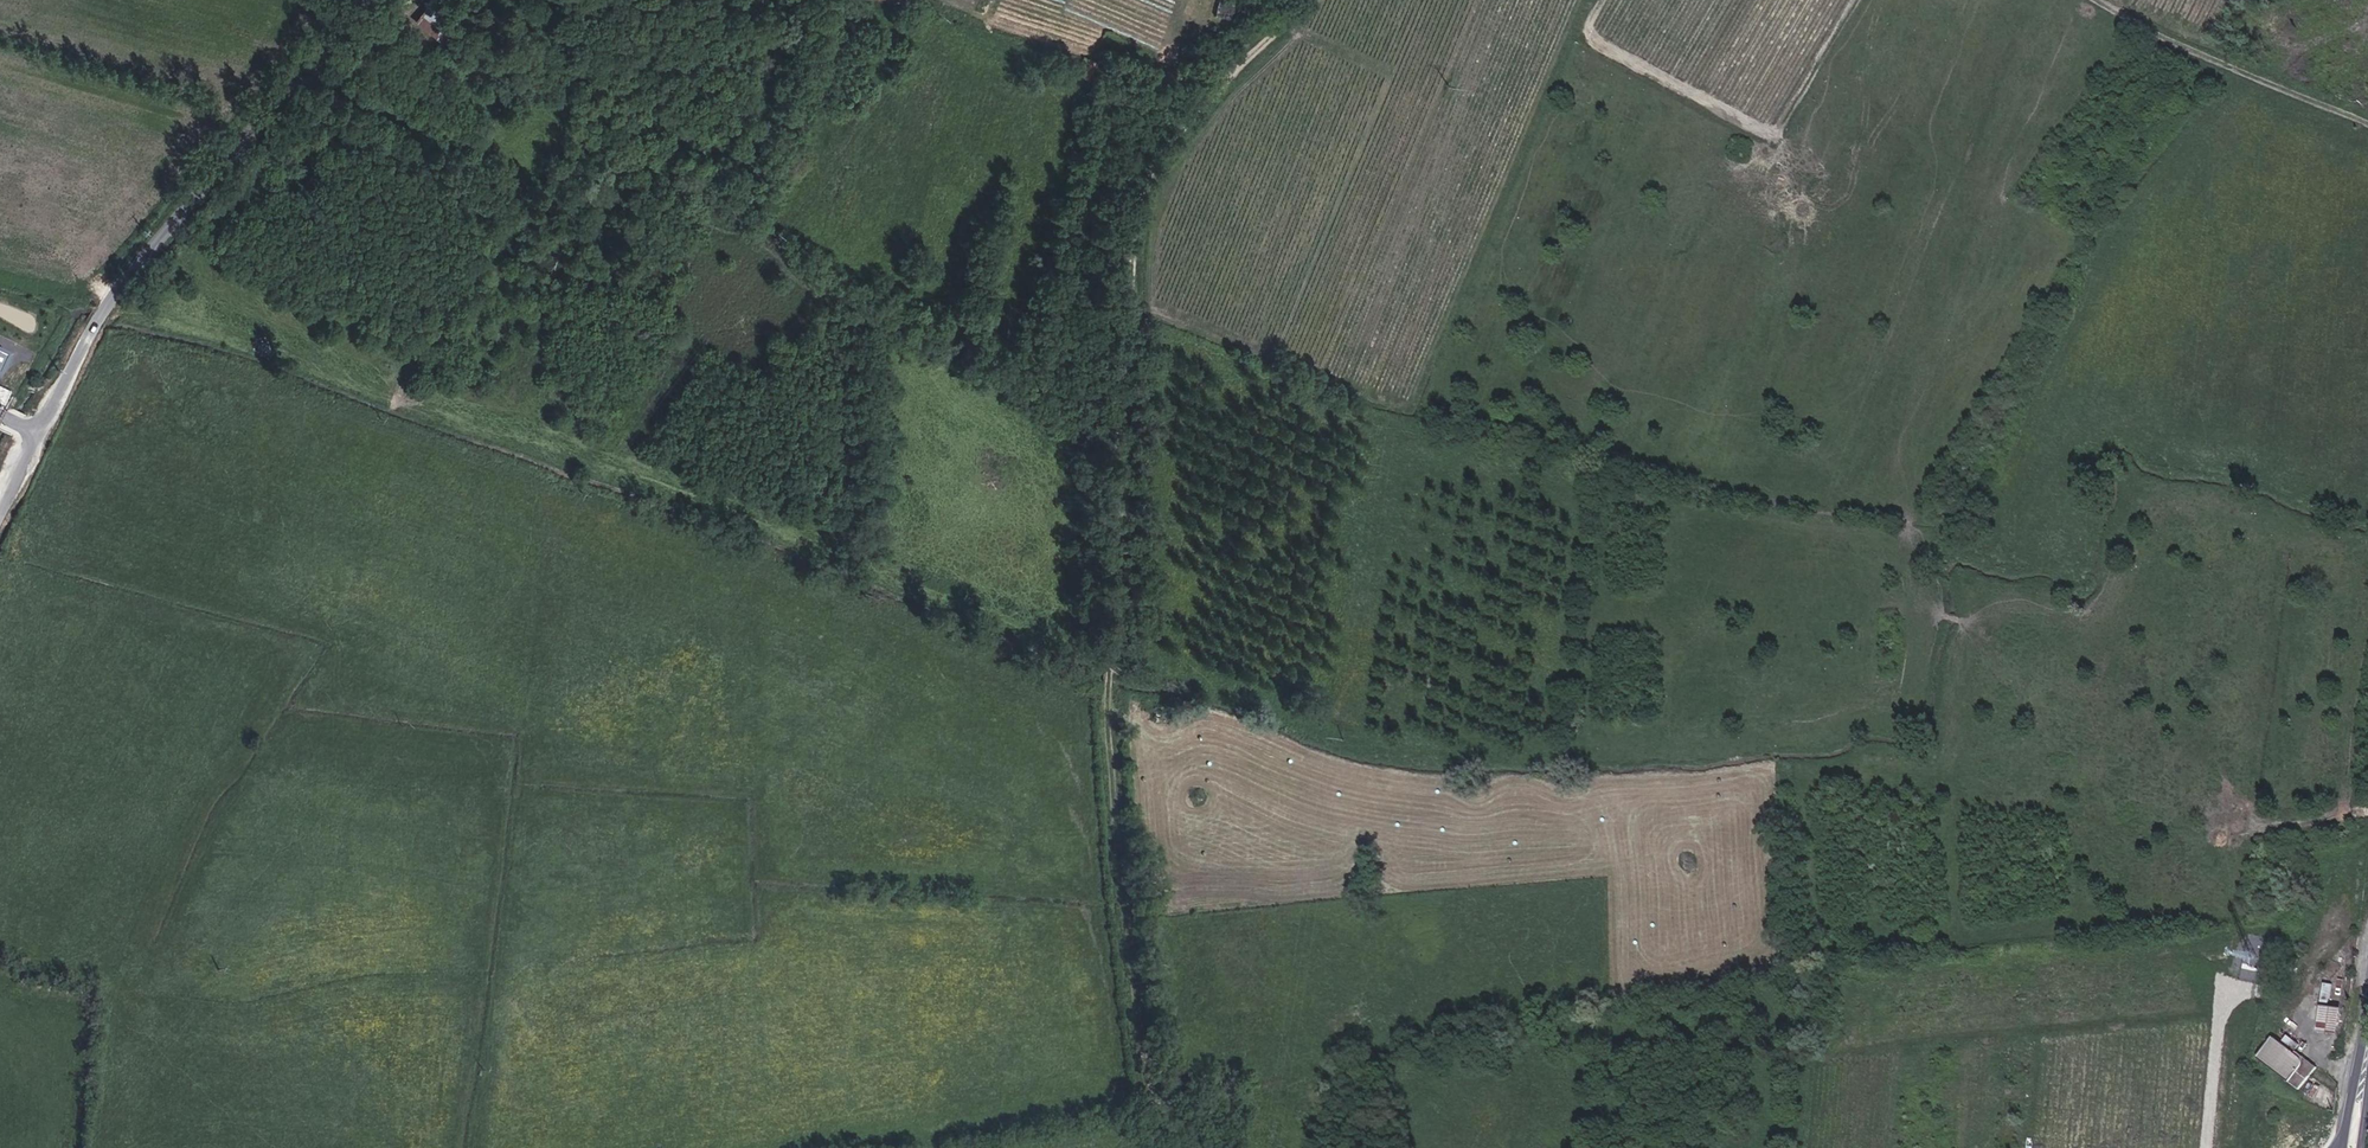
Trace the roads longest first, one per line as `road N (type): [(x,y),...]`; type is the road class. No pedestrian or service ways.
road 1 (track): [(1183,1147),(1153,1081),(1132,972),(1113,664),(1135,299),(1143,223),(1167,144),(1302,0)]
road 2 (unclassified): [(370,0),(103,315),(0,515)]
road 3 (secondary): [(2367,1020),(2342,1147)]

